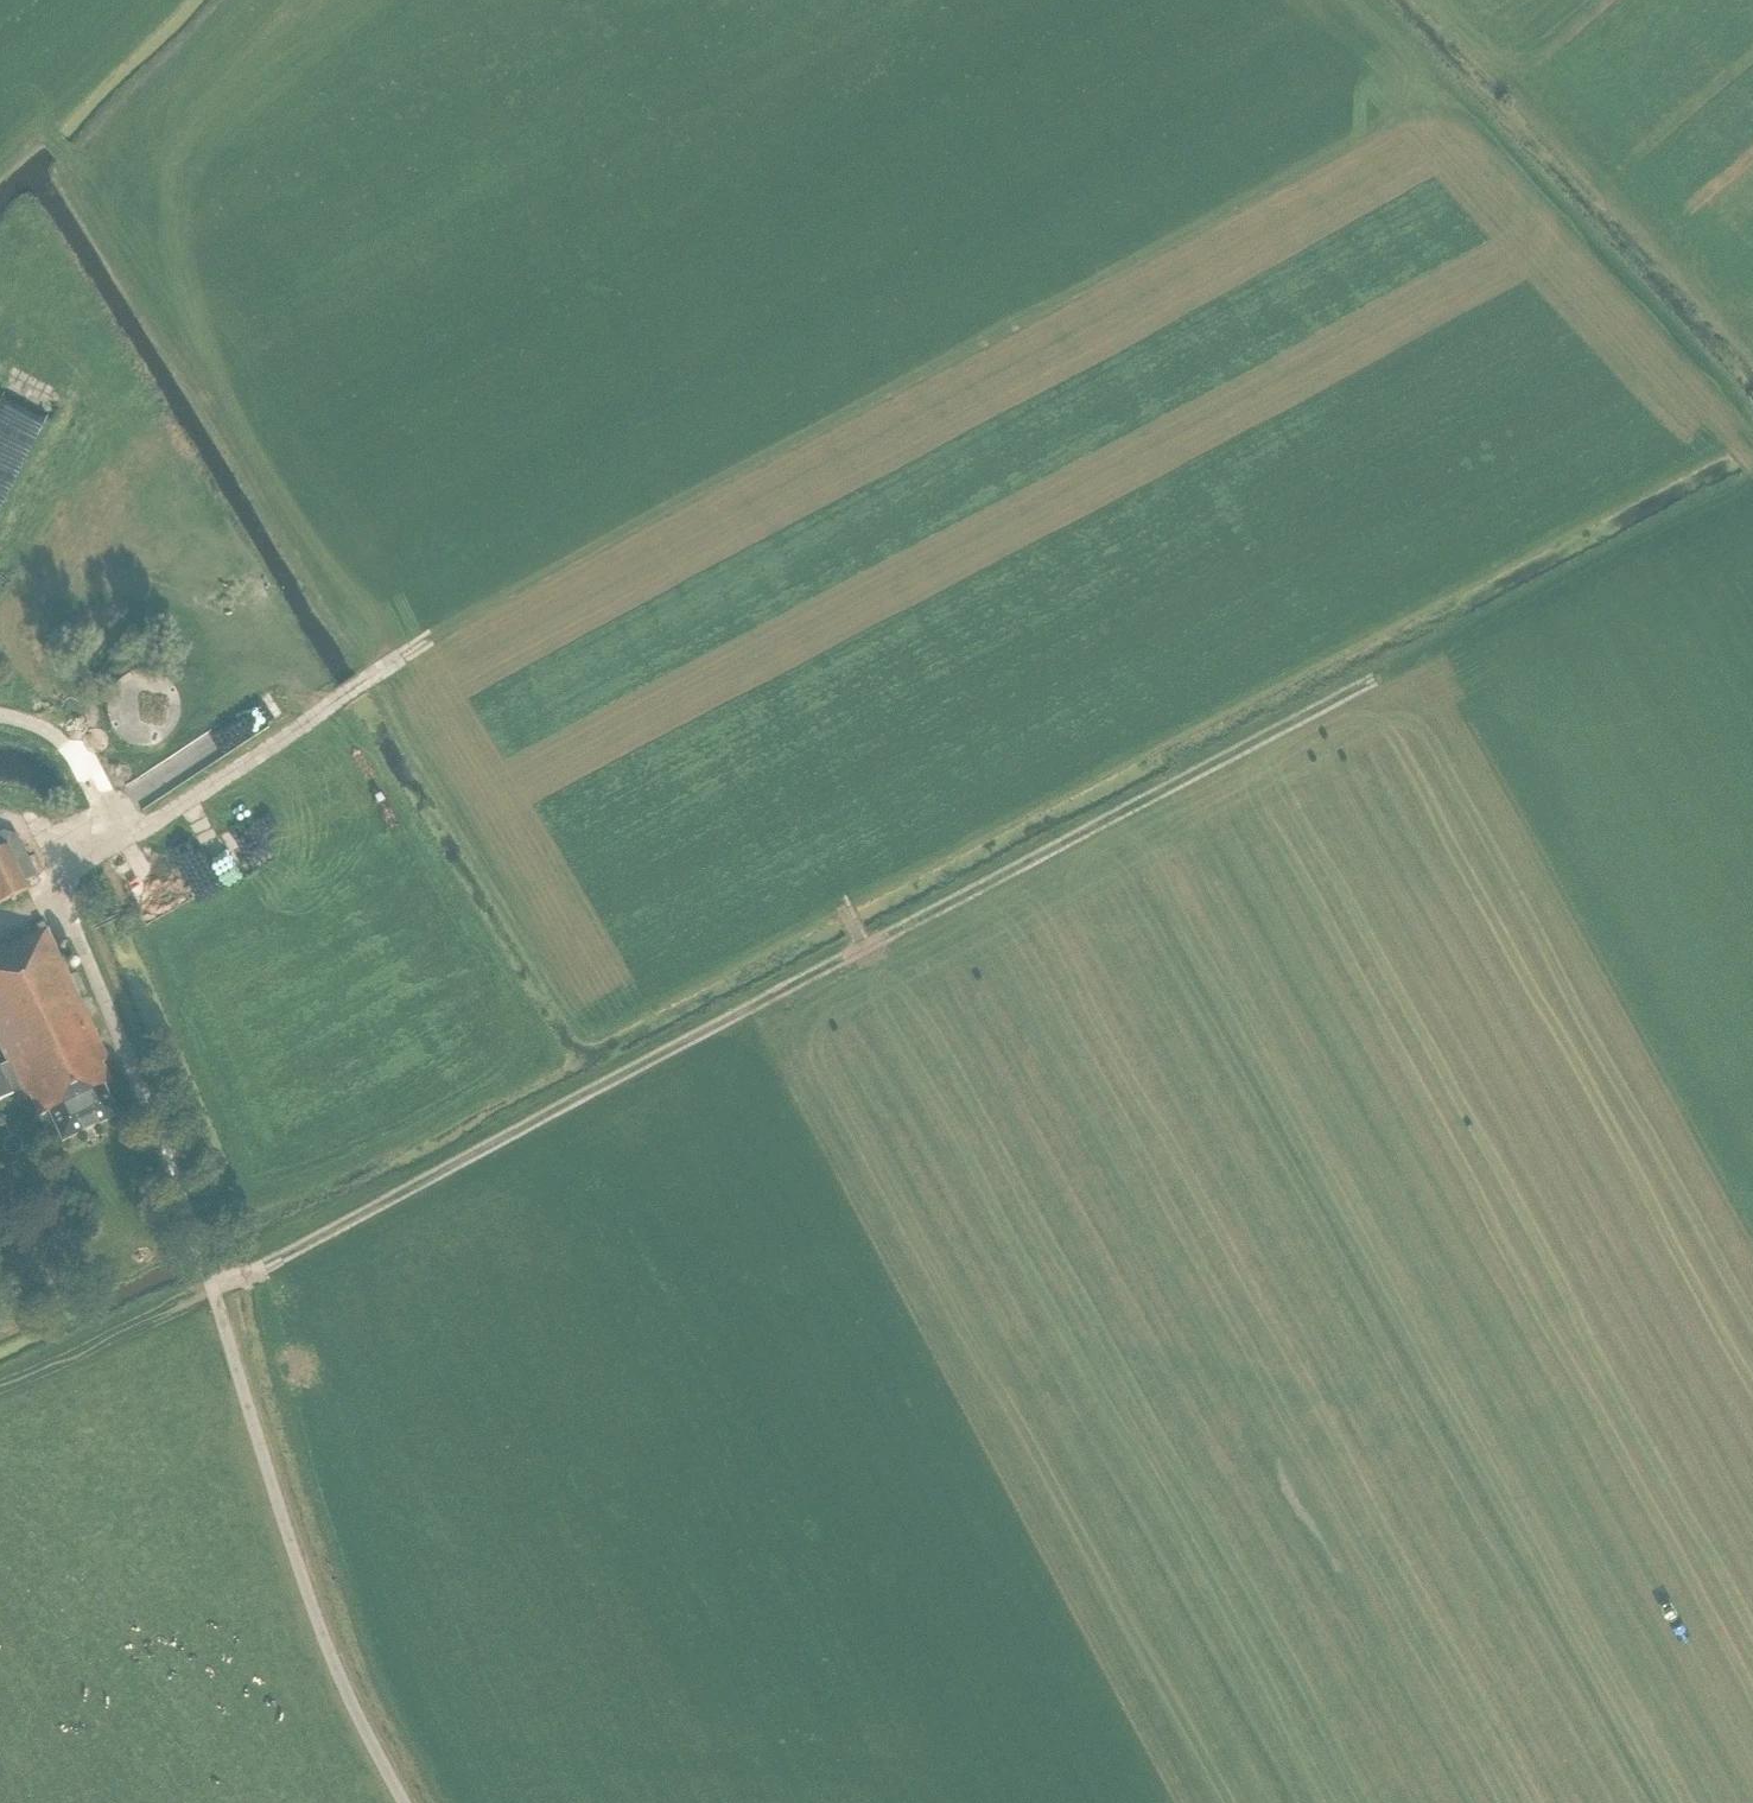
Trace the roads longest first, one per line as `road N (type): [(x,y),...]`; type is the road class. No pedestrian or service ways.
road 1 (unclassified): [(421,1802),(354,1677),(228,1271)]

